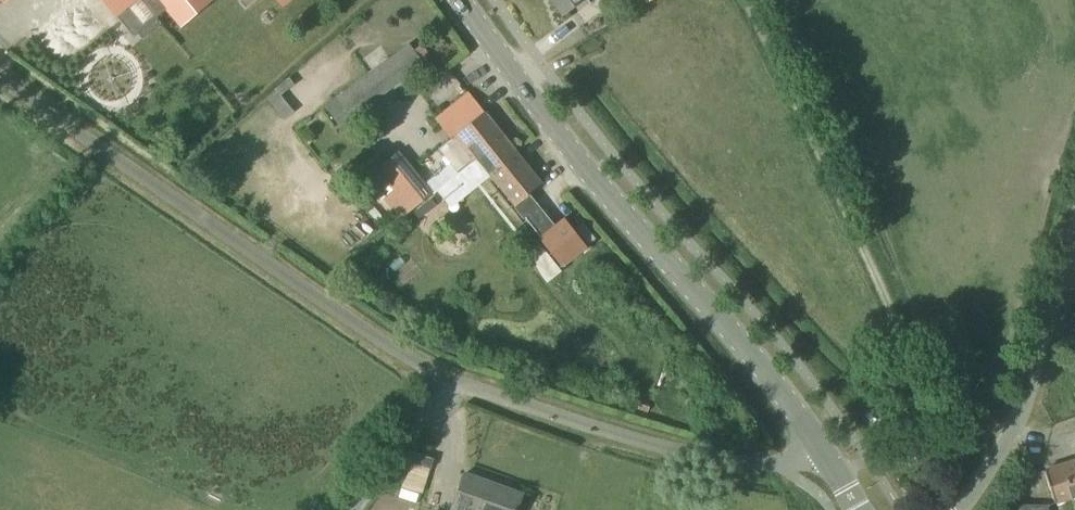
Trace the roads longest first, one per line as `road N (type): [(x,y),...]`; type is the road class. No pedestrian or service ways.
road 1 (unclassified): [(835,465),(685,450),(466,382),(395,350),(0,81)]
road 2 (tertiary): [(835,465),(458,0)]
road 3 (track): [(1016,424),(955,434),(943,426),(730,0)]
road 4 (unclassified): [(962,509),(1016,424),(1074,230)]

